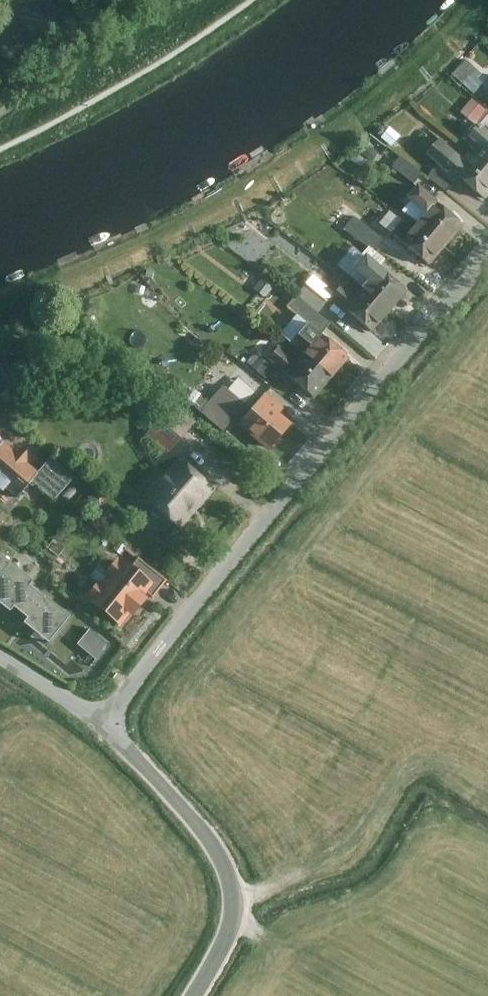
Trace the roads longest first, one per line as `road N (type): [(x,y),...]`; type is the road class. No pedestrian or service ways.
road 1 (unclassified): [(108,723),(266,518),(487,260)]
road 2 (residential): [(108,723),(217,845),(232,876),(226,942),(197,995)]
road 3 (residential): [(0,656),(108,723)]

